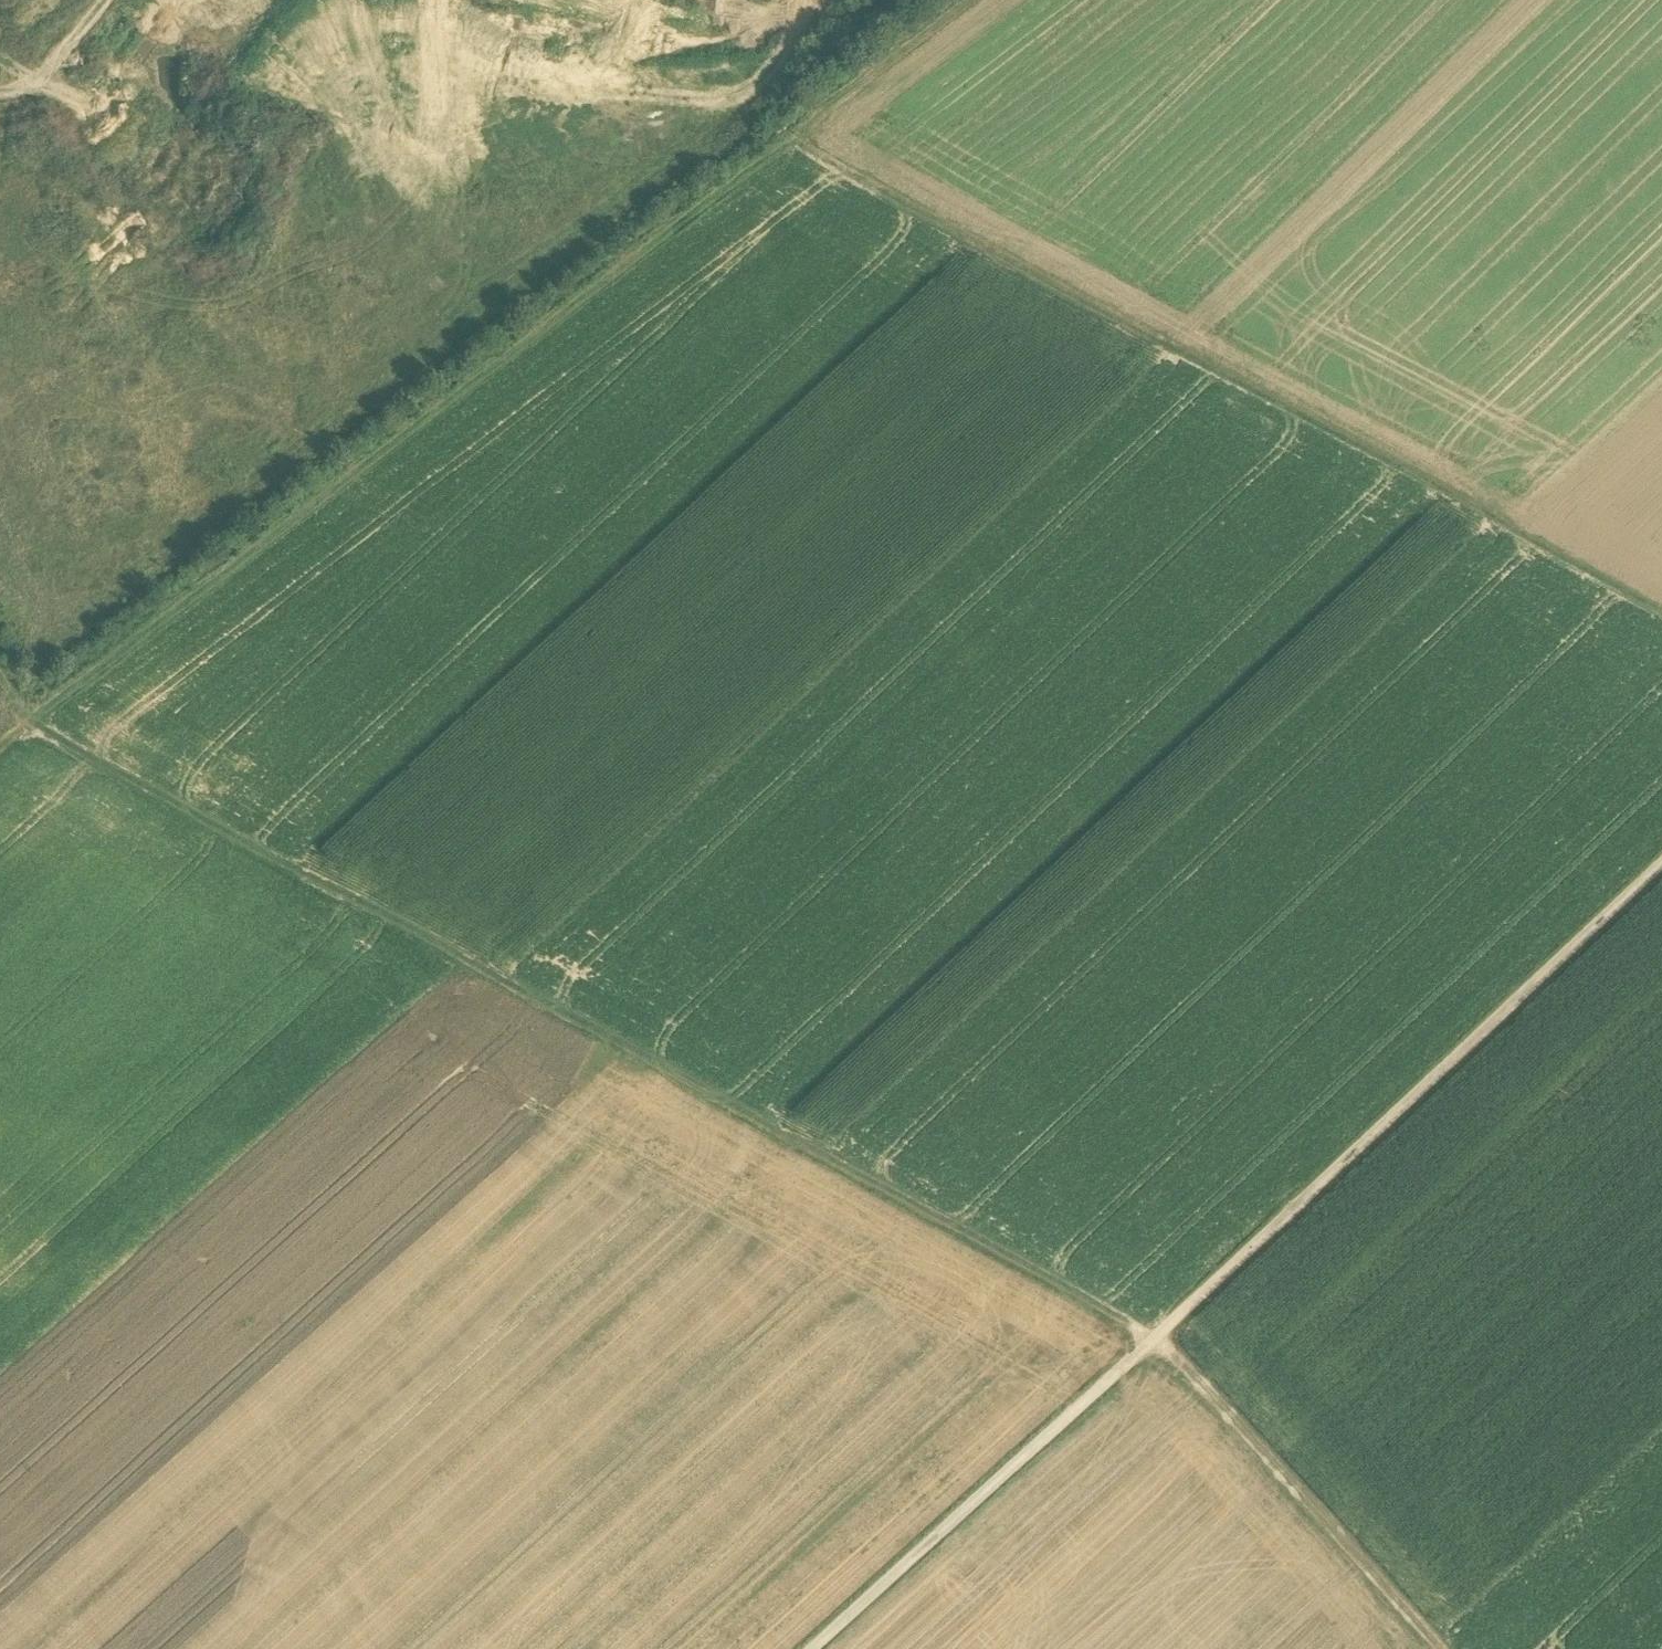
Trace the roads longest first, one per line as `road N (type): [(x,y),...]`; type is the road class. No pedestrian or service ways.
road 1 (track): [(1445,1648),(1373,1562),(1155,1336),(68,751),(33,718)]
road 2 (track): [(811,1648),(1661,863)]
road 3 (track): [(1661,617),(1012,266),(794,138)]
road 4 (track): [(33,718),(794,138)]
road 5 (track): [(973,0),(794,138)]

